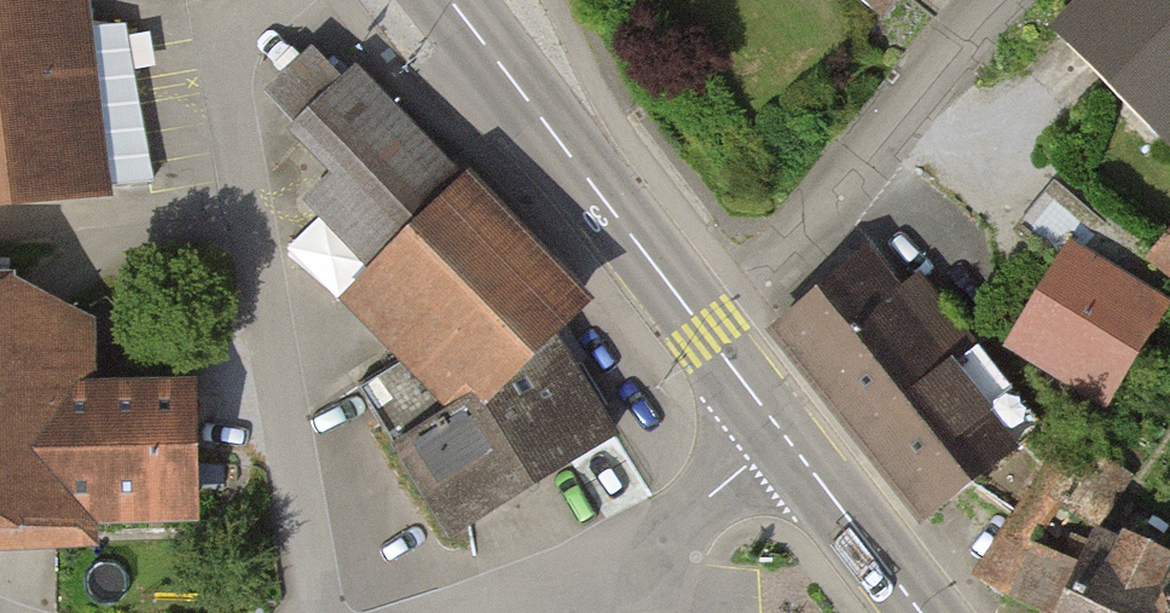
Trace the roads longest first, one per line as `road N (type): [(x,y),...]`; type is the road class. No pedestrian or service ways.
road 1 (residential): [(274,0),(233,38),(228,64),(314,612)]
road 2 (residential): [(705,333),(1001,0)]
road 3 (secondary): [(705,333),(450,0)]
road 4 (secondary): [(919,612),(786,438)]
road 5 (residential): [(470,612),(656,543)]
road 6 (residential): [(656,543),(786,438)]
road 7 (secondary): [(786,438),(705,333)]

